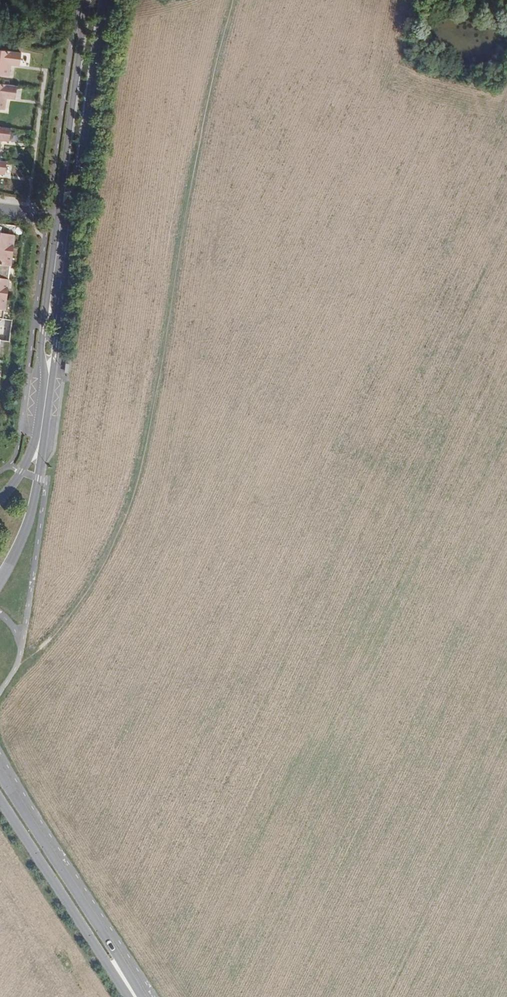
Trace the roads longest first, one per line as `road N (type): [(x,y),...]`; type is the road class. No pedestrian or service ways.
road 1 (track): [(233,0),(130,501),(97,577),(48,641),(19,661)]
road 2 (tertiary): [(0,573),(20,544),(40,479),(75,219)]
road 3 (tertiary): [(58,217),(35,439),(0,497)]
road 4 (tertiary): [(128,984),(0,773)]
road 5 (tertiary): [(0,799),(128,984)]
road 6 (tertiary): [(75,219),(103,0)]
road 7 (tertiary): [(87,0),(58,217)]

